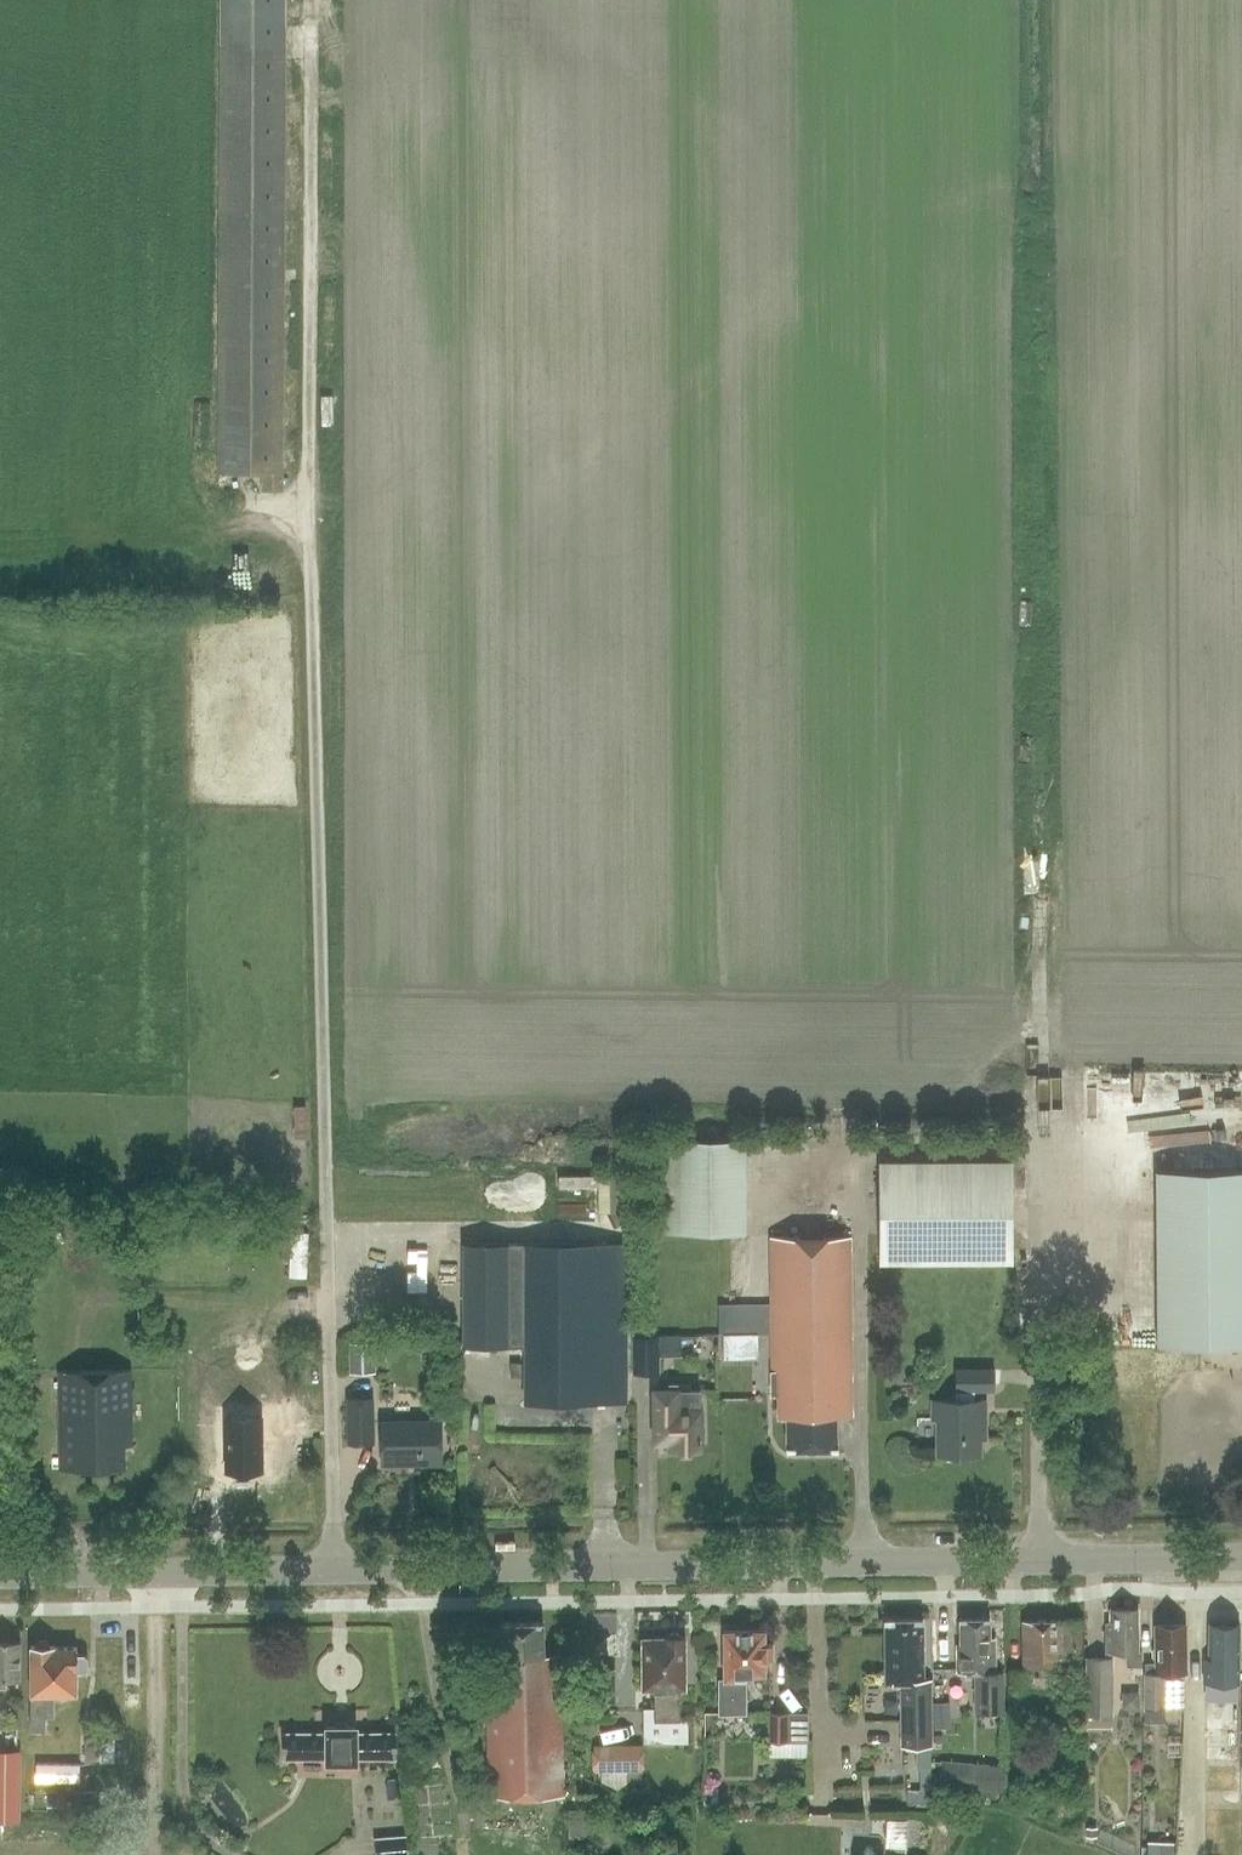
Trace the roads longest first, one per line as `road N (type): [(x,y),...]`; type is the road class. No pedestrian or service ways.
road 1 (tertiary): [(1241,1560),(0,1574)]

